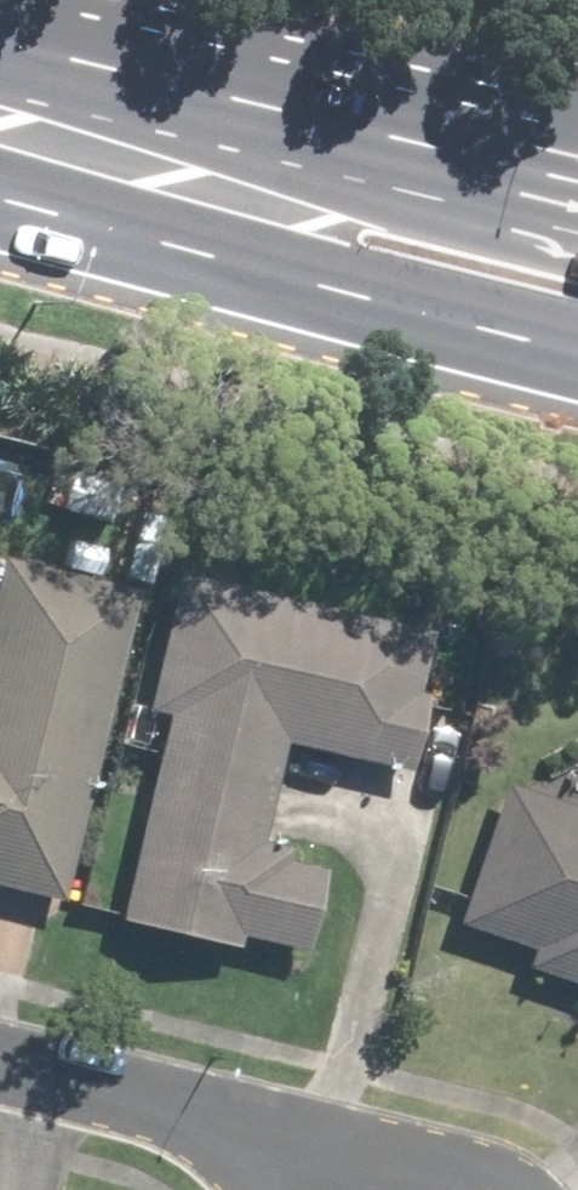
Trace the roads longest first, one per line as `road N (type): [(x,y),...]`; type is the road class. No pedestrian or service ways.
road 1 (primary): [(577,354),(354,294),(196,170)]
road 2 (primary): [(196,170),(390,154),(577,210)]
road 3 (residential): [(0,1068),(125,1095),(329,1171)]
road 4 (primary): [(0,116),(196,170)]
road 5 (residential): [(329,1171),(485,1189)]

